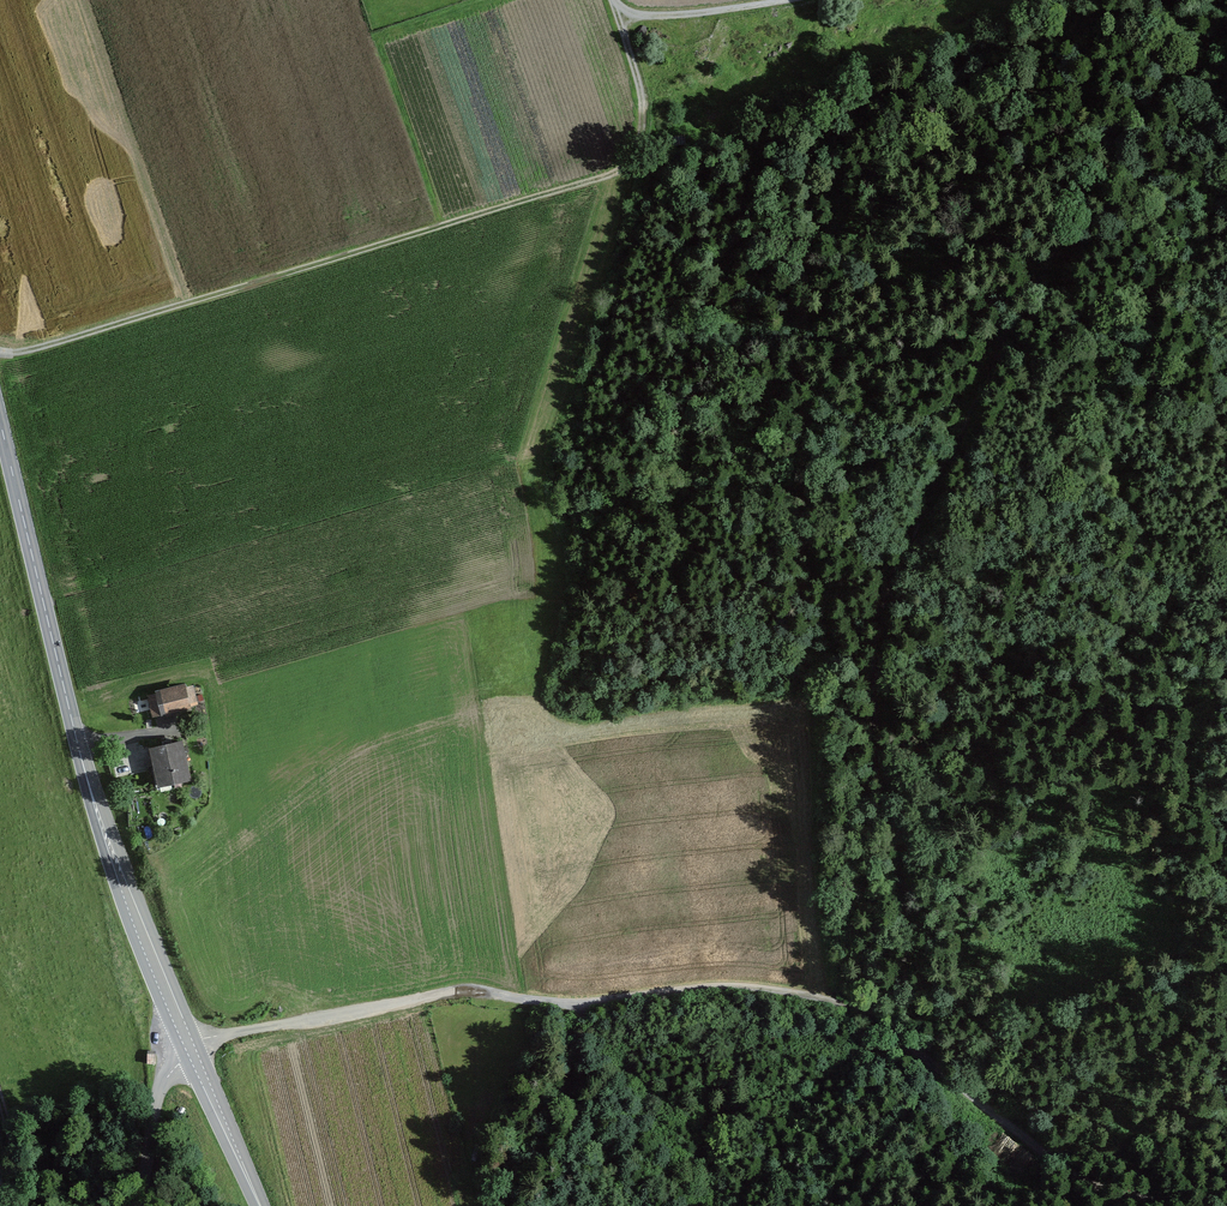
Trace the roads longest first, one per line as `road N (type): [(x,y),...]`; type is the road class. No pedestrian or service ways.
road 1 (track): [(611,0),(643,101),(639,140),(617,172),(0,353)]
road 2 (track): [(848,1000),(750,986),(569,1003),(461,990),(263,1026),(191,1050)]
road 3 (tertiary): [(0,423),(93,798),(191,1050)]
road 4 (track): [(1226,1195),(1139,1157),(1028,1128),(882,1011),(848,1000)]
road 5 (track): [(790,0),(617,18)]
road 6 (tertiary): [(191,1050),(259,1205)]
road 7 (unclassified): [(191,1050),(158,1094),(141,1205)]

